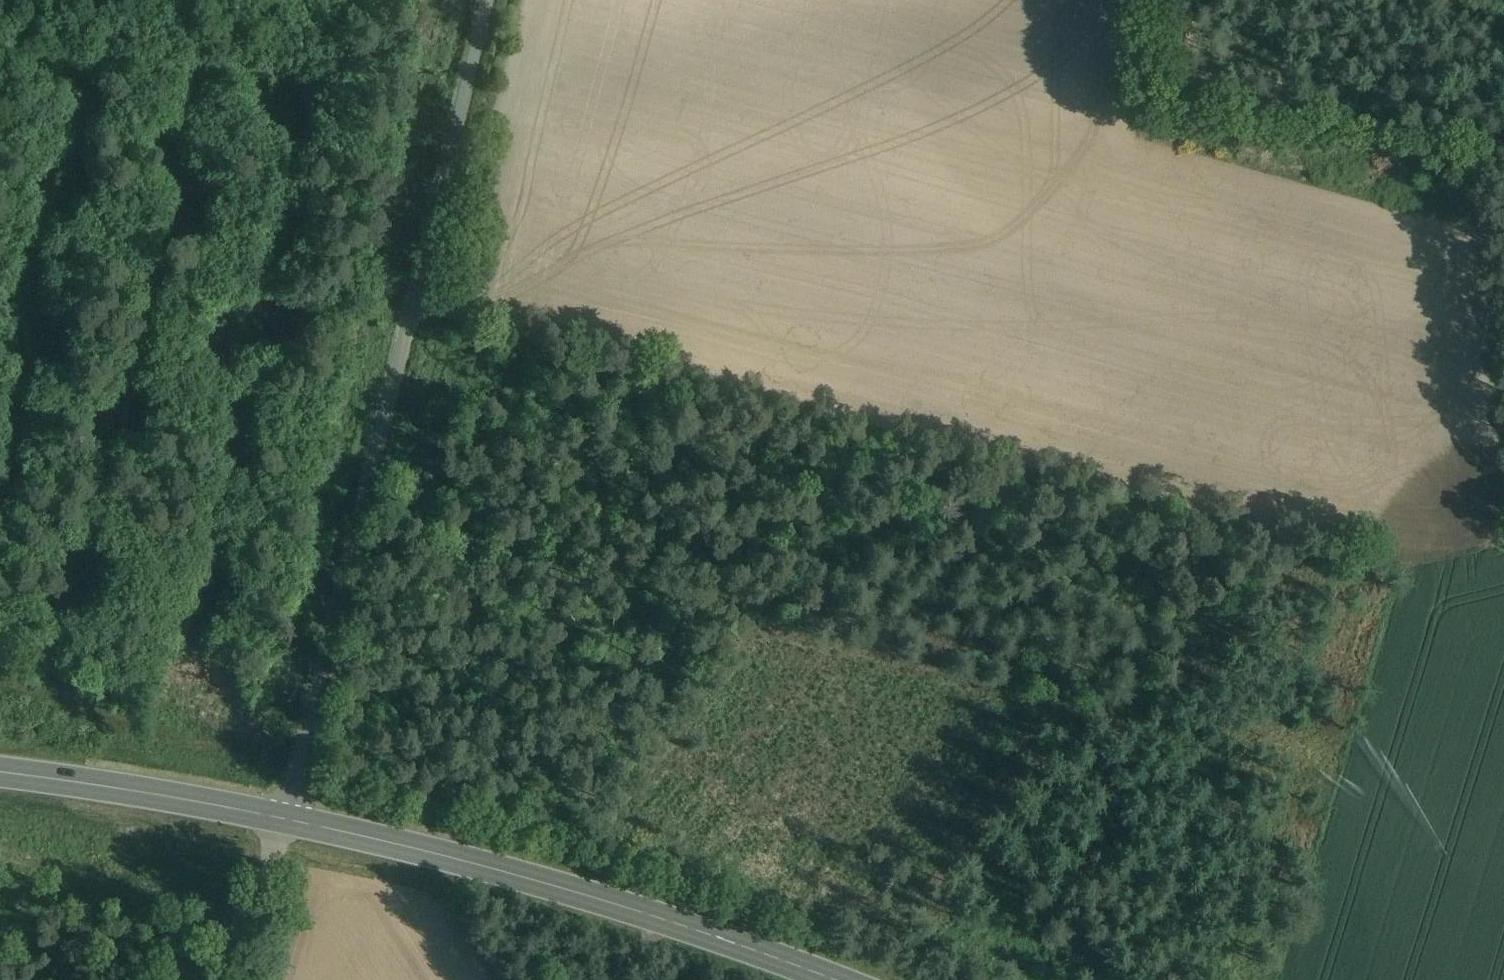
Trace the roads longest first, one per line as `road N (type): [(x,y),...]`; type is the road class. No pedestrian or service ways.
road 1 (unclassified): [(285,821),(484,0)]
road 2 (secondary): [(833,979),(285,821)]
road 3 (secondary): [(285,821),(0,771)]
road 4 (unclassified): [(285,821),(263,892),(190,979)]

